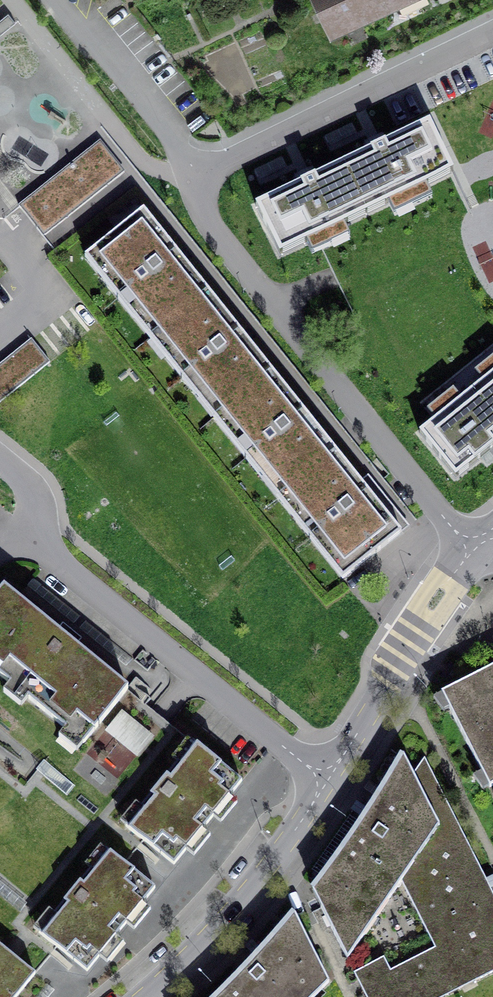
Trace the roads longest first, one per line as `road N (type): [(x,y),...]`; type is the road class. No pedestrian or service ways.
road 1 (residential): [(197,169),(215,242),(473,548)]
road 2 (residential): [(324,780),(0,515)]
road 3 (residential): [(197,169),(492,36)]
road 4 (tertiary): [(324,780),(242,892),(138,996)]
road 5 (tertiary): [(473,548),(324,780)]
road 6 (residential): [(58,0),(197,169)]

